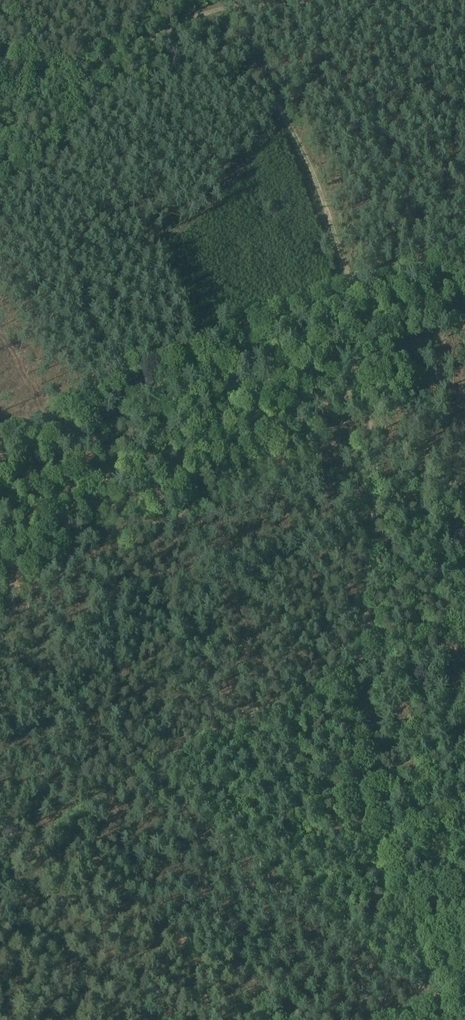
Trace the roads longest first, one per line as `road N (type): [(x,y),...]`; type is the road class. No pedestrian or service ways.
road 1 (track): [(464,249),(167,364),(0,443)]
road 2 (track): [(0,65),(80,69),(213,7)]
road 3 (track): [(213,7),(344,0)]

